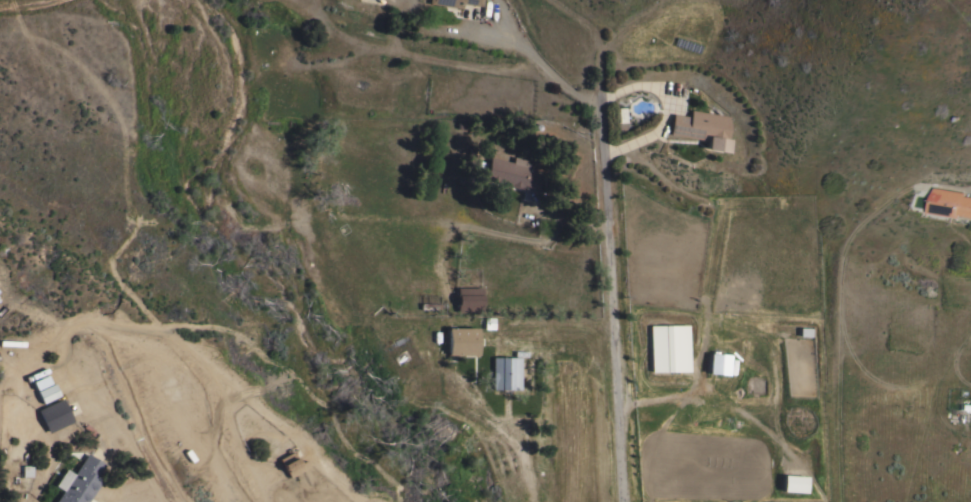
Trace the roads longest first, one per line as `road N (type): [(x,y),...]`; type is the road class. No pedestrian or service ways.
road 1 (residential): [(620,501),(595,92)]

